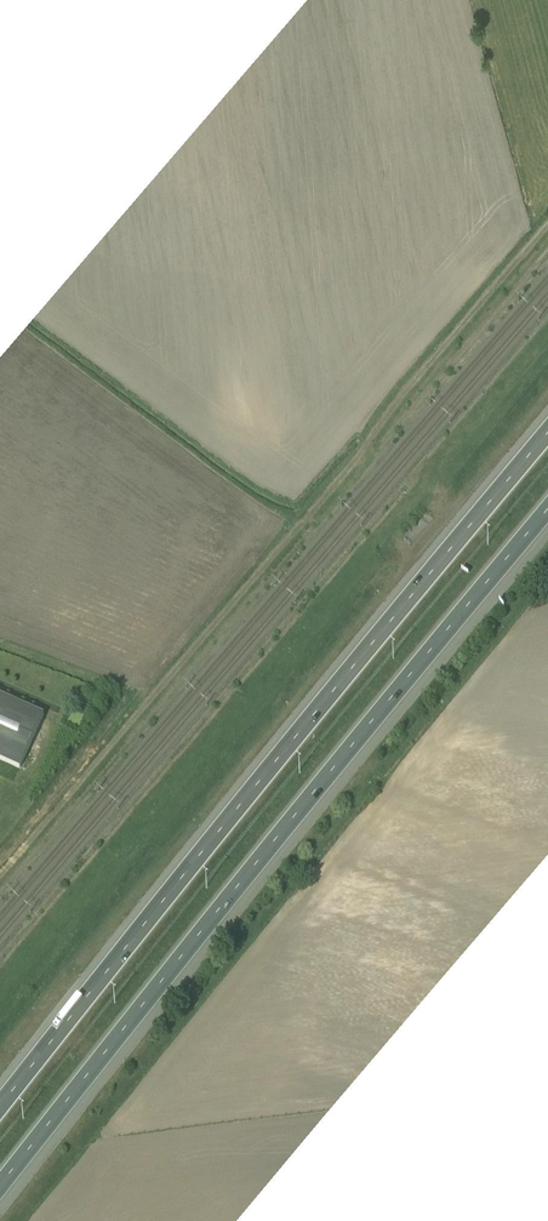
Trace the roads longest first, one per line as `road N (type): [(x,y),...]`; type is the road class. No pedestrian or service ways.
road 1 (motorway): [(0,1188),(547,509)]
road 2 (motorway): [(547,430),(0,1106)]

